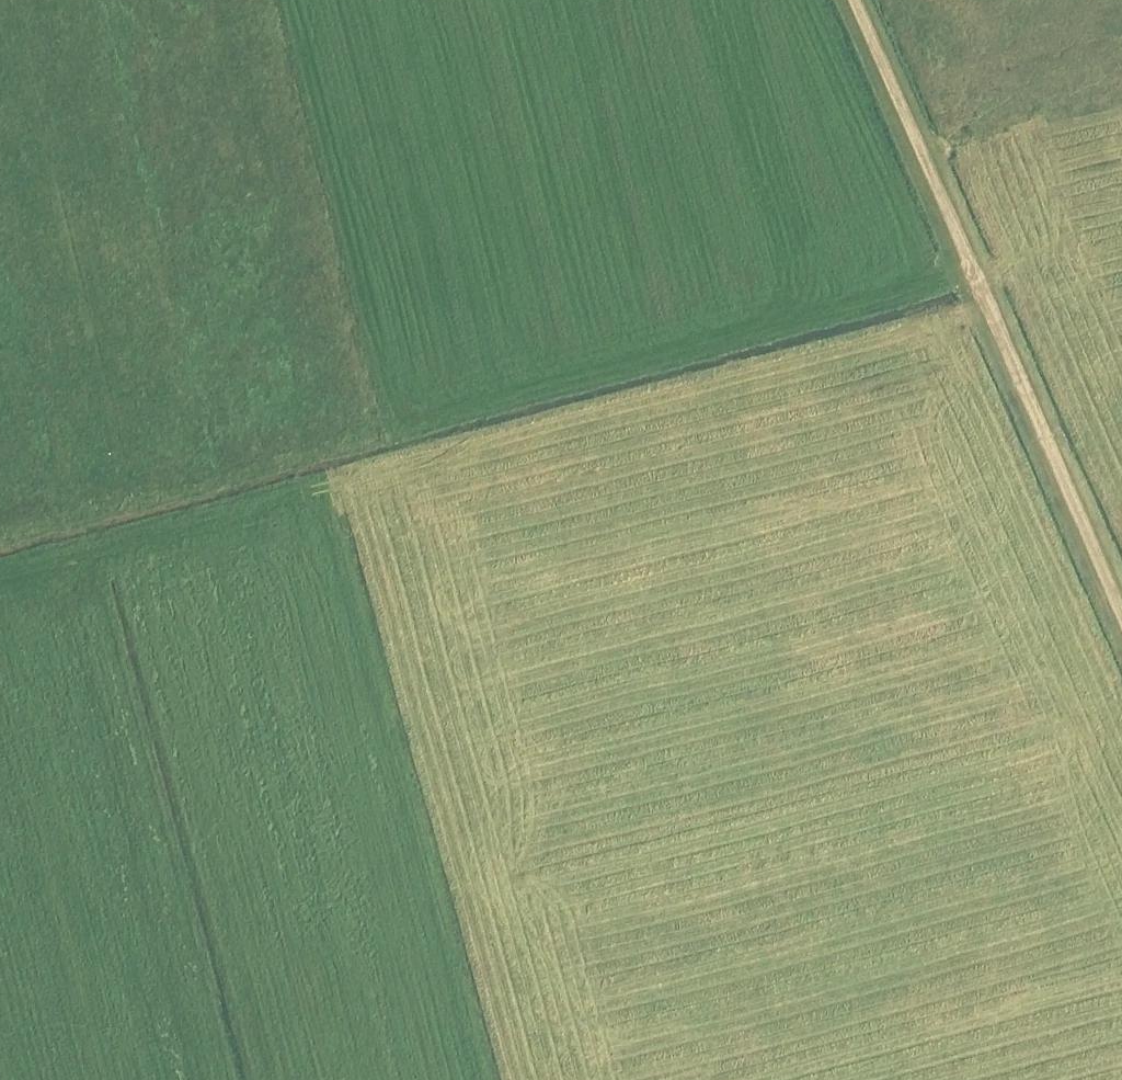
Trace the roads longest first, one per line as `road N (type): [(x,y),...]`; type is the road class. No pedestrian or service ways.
road 1 (track): [(848,0),(1121,628)]

